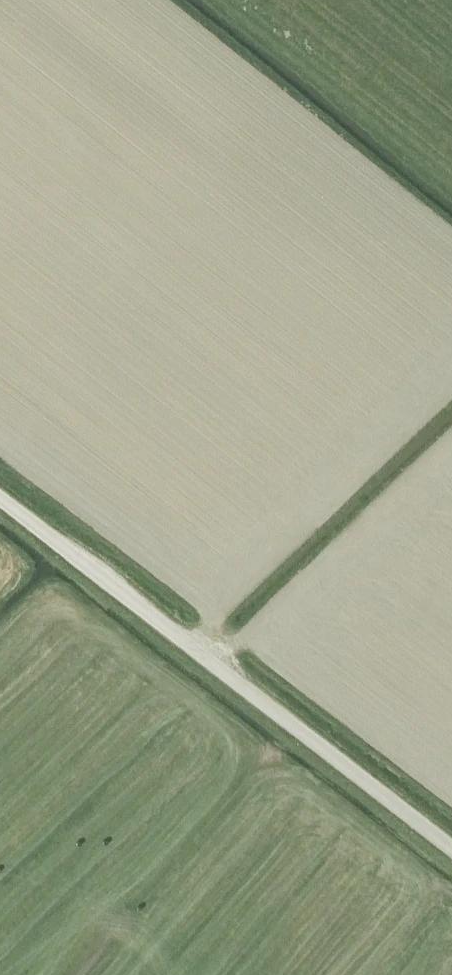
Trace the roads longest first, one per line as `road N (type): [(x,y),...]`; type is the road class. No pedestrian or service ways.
road 1 (tertiary): [(451,849),(0,499)]

